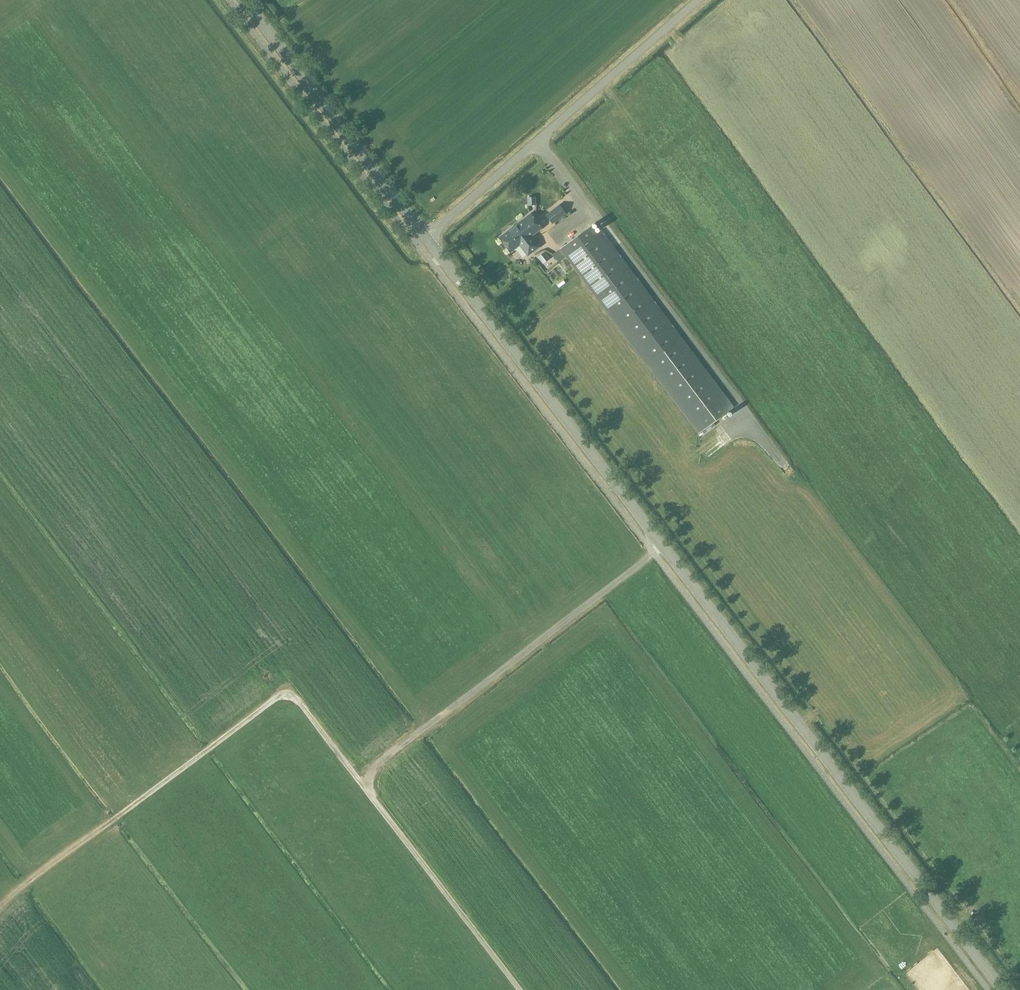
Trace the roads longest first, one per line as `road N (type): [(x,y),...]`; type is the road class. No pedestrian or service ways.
road 1 (tertiary): [(1003,989),(425,239)]
road 2 (unclassified): [(425,239),(700,0)]
road 3 (tertiary): [(425,239),(245,0)]

